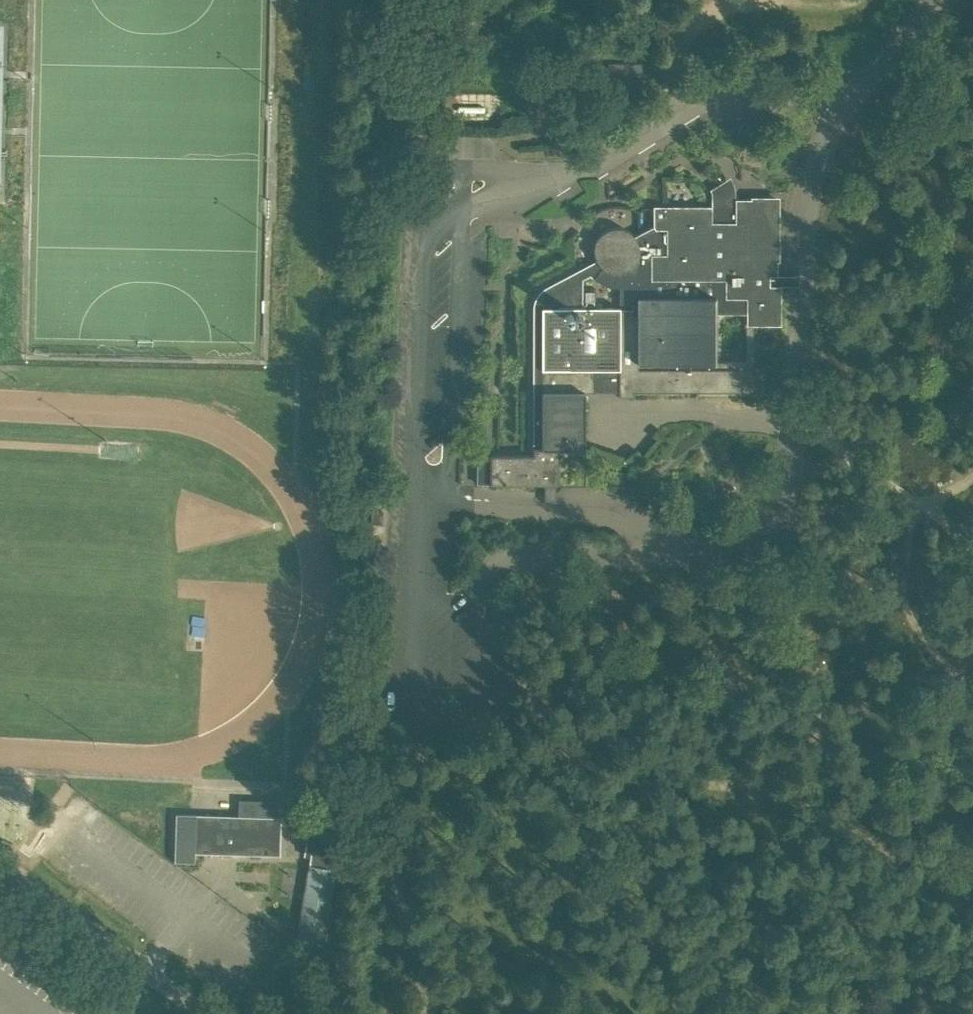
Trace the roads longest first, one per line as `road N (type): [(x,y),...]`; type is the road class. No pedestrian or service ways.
road 1 (residential): [(203,1013),(0,863)]

